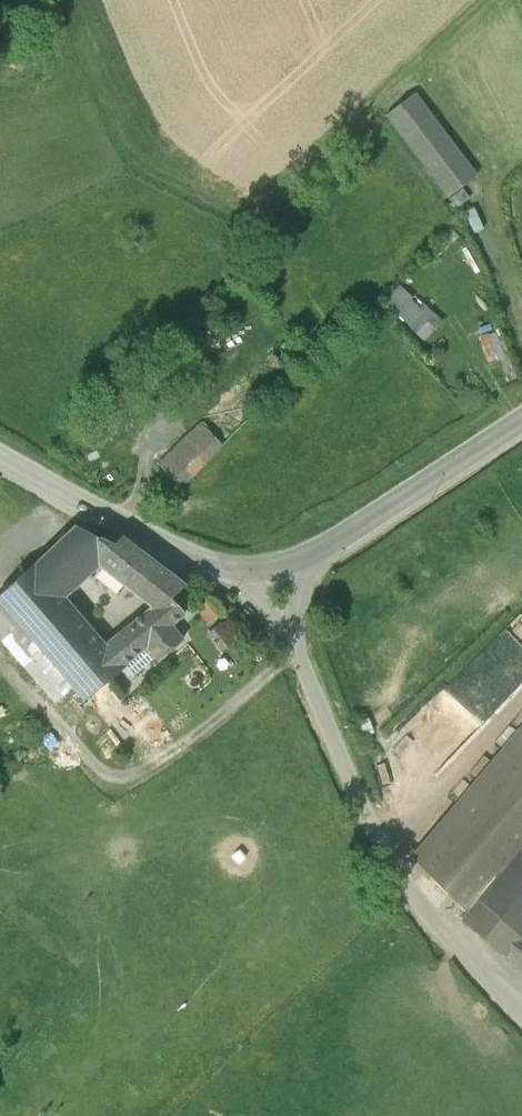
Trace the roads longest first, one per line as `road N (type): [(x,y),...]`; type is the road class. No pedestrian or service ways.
road 1 (unclassified): [(521,1006),(423,904),(348,784),(283,622)]
road 2 (residential): [(296,550),(521,407)]
road 3 (residential): [(0,453),(199,555),(230,561)]

